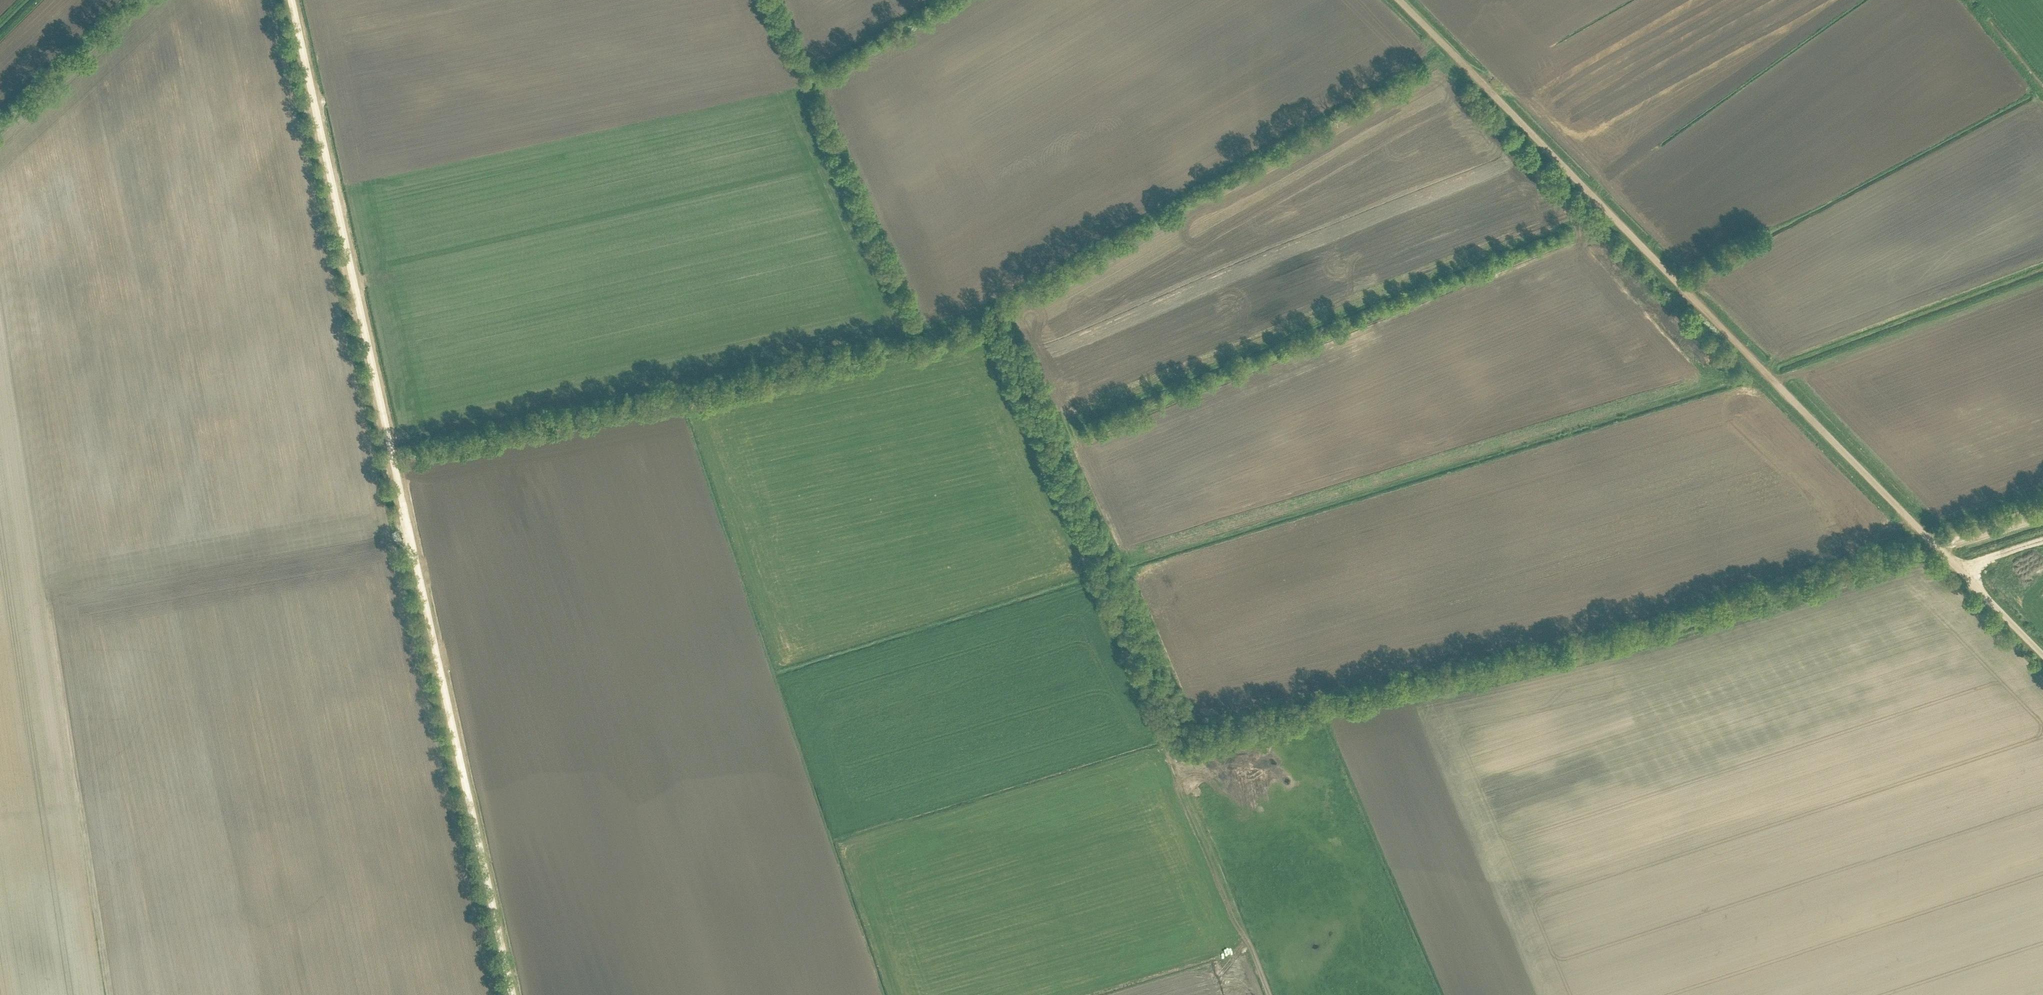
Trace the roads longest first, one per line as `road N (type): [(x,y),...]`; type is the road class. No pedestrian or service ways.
road 1 (unclassified): [(512,994),(291,0)]
road 2 (unclassified): [(2042,654),(1400,0)]

